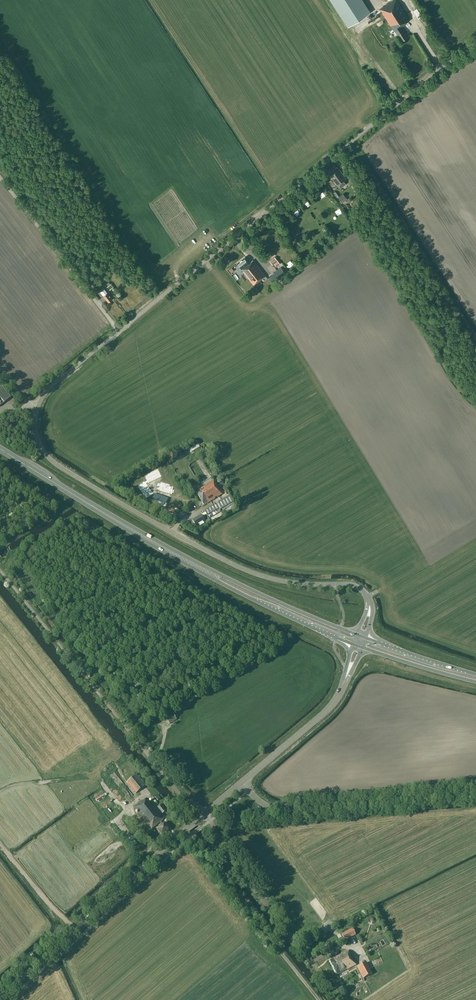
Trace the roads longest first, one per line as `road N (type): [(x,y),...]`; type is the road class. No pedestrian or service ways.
road 1 (unclassified): [(122,332),(475,40)]
road 2 (unclassified): [(368,599),(349,584),(252,572),(166,529),(48,457),(36,435),(38,406)]
road 3 (track): [(10,562),(77,515),(288,637)]
road 4 (unclassified): [(205,813),(167,779),(0,570)]
road 5 (trunk): [(88,503),(230,588),(353,644)]
road 6 (trunk): [(356,634),(214,572),(88,503)]
road 7 (tertiary): [(0,998),(205,813)]
road 8 (unclassified): [(475,794),(284,811),(241,782)]
road 9 (track): [(182,832),(319,999)]
road 10 (track): [(10,562),(142,727)]
road 11 (unclassified): [(122,332),(0,180)]
road 12 (tertiary): [(241,782),(327,710),(345,681)]

